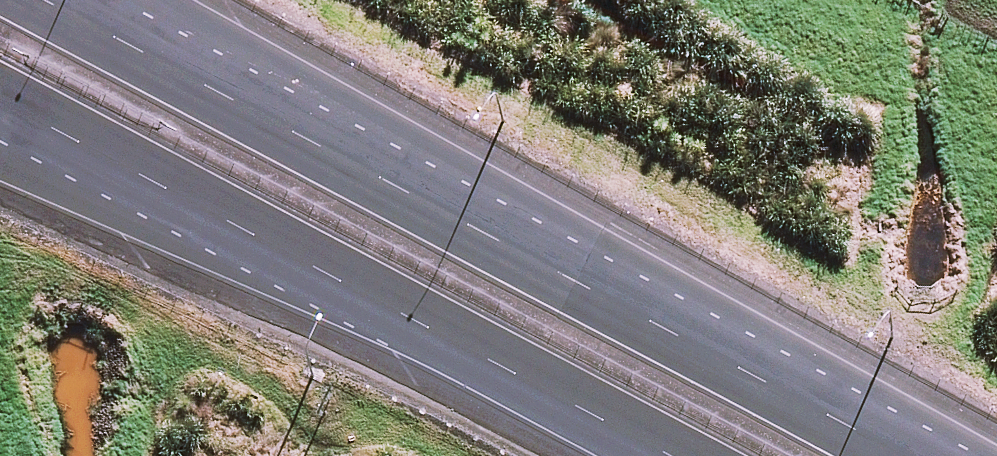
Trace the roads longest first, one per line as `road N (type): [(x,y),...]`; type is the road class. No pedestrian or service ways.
road 1 (motorway): [(45,0),(905,455)]
road 2 (motorway): [(420,324),(0,97)]
road 3 (motorway): [(420,324),(0,164)]
road 4 (motorway): [(671,455),(420,324)]

